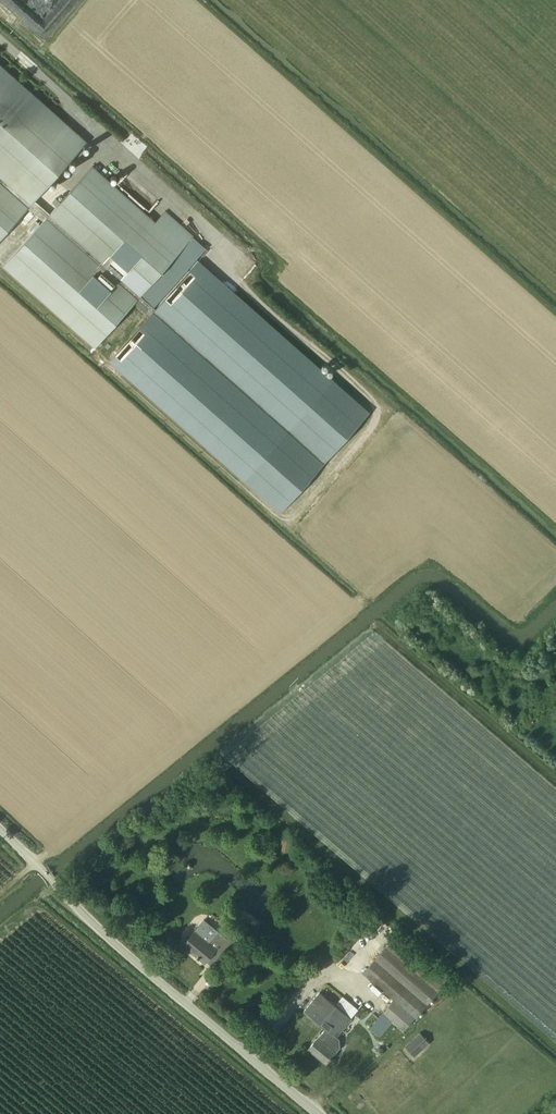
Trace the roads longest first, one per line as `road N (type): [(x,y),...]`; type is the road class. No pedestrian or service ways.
road 1 (unclassified): [(318,1113),(108,938),(0,831)]

